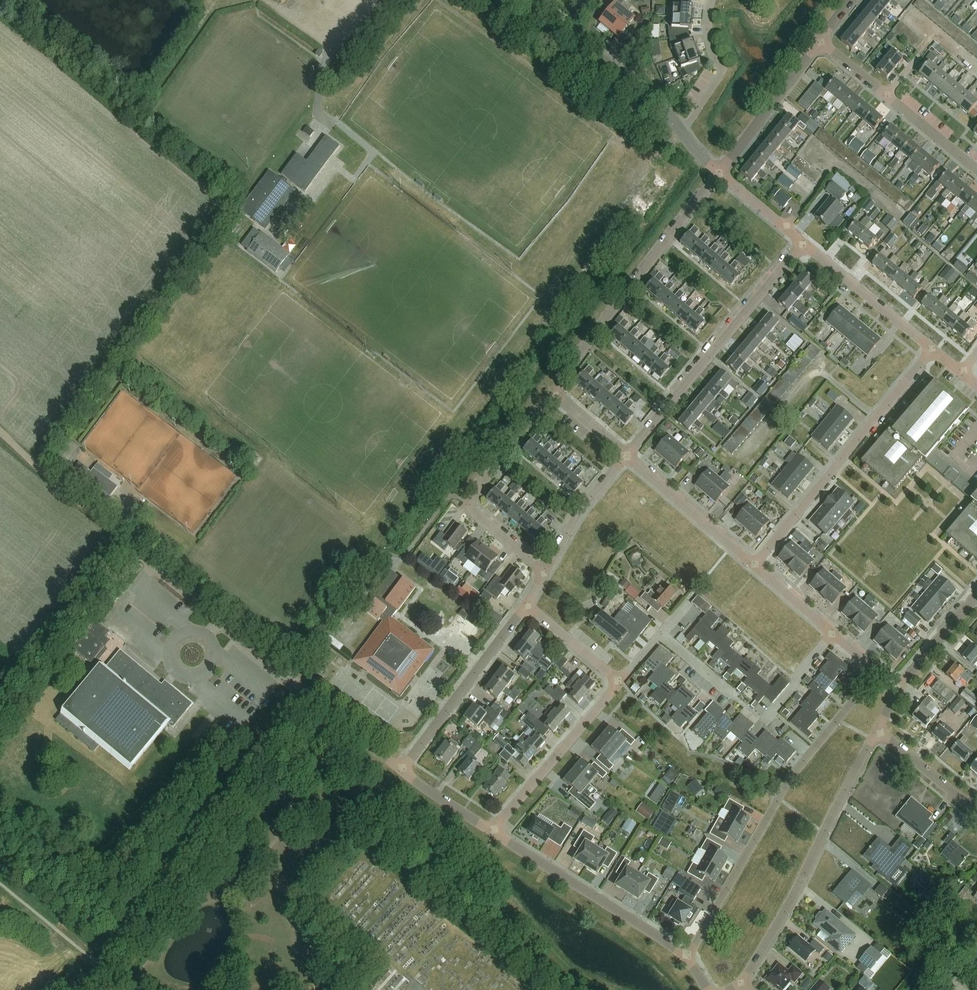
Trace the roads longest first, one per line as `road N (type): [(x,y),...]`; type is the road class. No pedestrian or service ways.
road 1 (residential): [(402,770),(123,537)]
road 2 (track): [(310,697),(101,967)]
road 3 (residential): [(877,672),(794,774),(690,956)]
road 4 (residential): [(743,984),(879,732)]
road 5 (unclassified): [(755,565),(931,350)]
road 6 (residential): [(552,395),(720,174)]
road 7 (unclassified): [(626,456),(802,244)]
road 8 (residential): [(543,572),(469,507),(552,395)]
road 9 (residential): [(690,956),(494,831)]
road 10 (unclassified): [(523,0),(682,134)]
road 11 (unclassified): [(402,770),(527,607)]
road 12 (residential): [(976,173),(818,42)]
road 13 (residential): [(494,831),(619,683)]
road 14 (residential): [(755,565),(626,456)]
road 15 (unclassified): [(931,350),(802,244)]
road 16 (unclassified): [(720,174),(818,42)]
road 17 (track): [(123,537),(0,434)]
road 18 (residential): [(682,134),(723,71),(710,48),(712,0)]
road 19 (unclassified): [(543,572),(626,456)]
road 20 (track): [(730,462),(821,358)]
road 21 (unclassified): [(976,813),(879,732)]
road 22 (residential): [(897,688),(976,596)]

